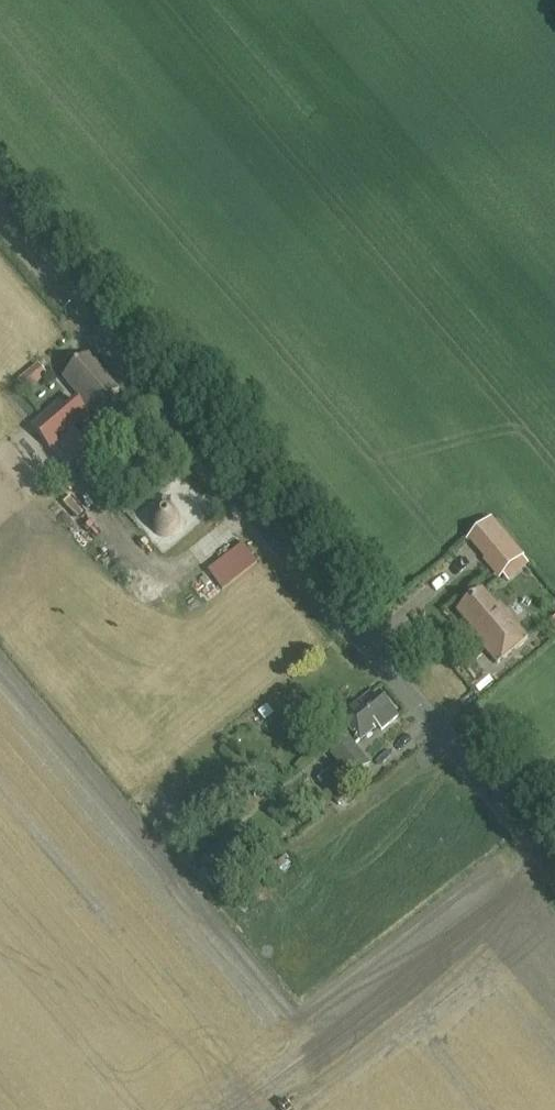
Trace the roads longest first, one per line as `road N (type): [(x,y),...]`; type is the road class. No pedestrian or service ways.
road 1 (unclassified): [(554,867),(0,215)]

